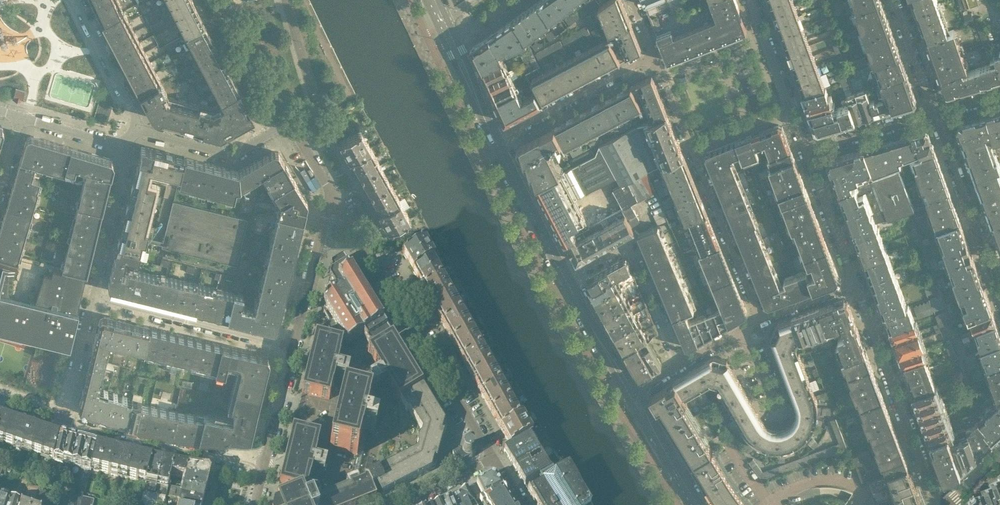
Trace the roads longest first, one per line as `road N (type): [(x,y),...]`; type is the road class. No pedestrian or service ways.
road 1 (residential): [(330,190),(494,459)]
road 2 (residential): [(653,54),(760,319)]
road 3 (residential): [(939,504),(854,285)]
road 4 (residential): [(62,424),(264,467)]
road 5 (residential): [(293,348),(93,297)]
road 6 (residential): [(685,362),(632,244),(565,279)]
road 7 (residential): [(653,54),(495,141)]
road 8 (residential): [(935,112),(990,269)]
road 9 (residential): [(287,124),(233,155),(134,129)]
road 10 (residential): [(293,348),(330,190)]
road 11 (residential): [(806,150),(750,0)]
road 12 (residential): [(123,144),(93,297)]
road 13 (tertiary): [(565,279),(495,141)]
road 14 (residential): [(285,0),(316,115),(297,137)]
road 15 (residential): [(854,285),(806,150)]
road 16 (residential): [(287,124),(219,0)]
road 17 (residential): [(77,0),(134,129)]
road 18 (residential): [(806,150),(935,112)]
road 19 (tertiary): [(630,393),(565,279)]
road 20 (residential): [(93,297),(62,424)]
road 21 (tertiary): [(699,504),(630,393)]
road 22 (residential): [(264,467),(293,348)]

